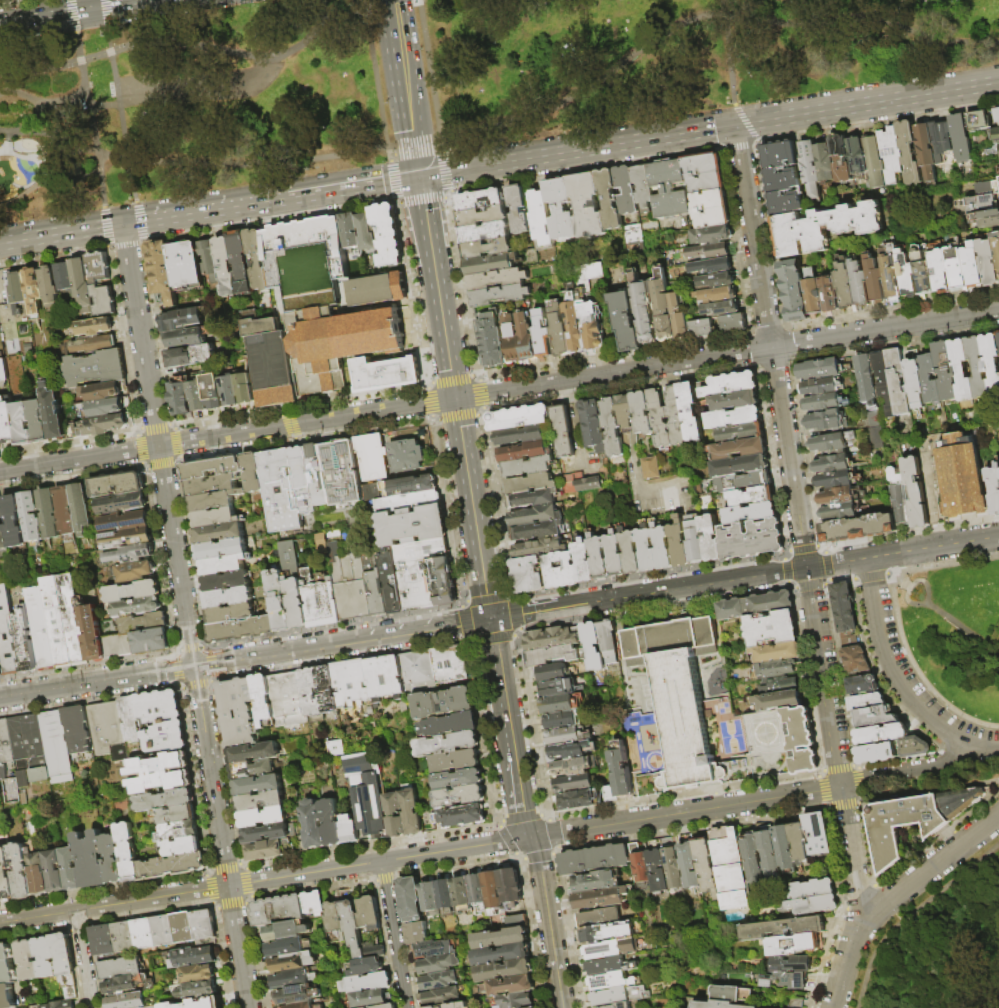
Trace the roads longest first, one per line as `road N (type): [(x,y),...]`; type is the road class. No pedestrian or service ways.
road 1 (residential): [(870,914),(844,805),(737,125)]
road 2 (primary): [(419,176),(998,83)]
road 3 (residential): [(998,311),(455,399)]
road 4 (tertiary): [(998,536),(490,619)]
road 5 (residential): [(455,399),(0,472)]
road 6 (residential): [(965,742),(942,770),(530,837)]
road 7 (residential): [(193,667),(126,246)]
road 8 (residential): [(530,837),(228,886)]
road 9 (primary): [(140,221),(419,176)]
road 10 (residential): [(834,1007),(870,914),(998,814)]
road 11 (residential): [(998,748),(946,732),(898,683),(867,558)]
road 12 (tertiary): [(419,176),(455,399)]
road 13 (tertiary): [(455,399),(490,619)]
road 14 (residential): [(228,886),(193,667)]
road 15 (tertiary): [(193,667),(0,698)]
road 16 (secondary): [(393,0),(419,176)]
road 17 (tertiary): [(530,837),(563,1007)]
road 18 (residential): [(75,911),(228,886)]
road 19 (primary): [(153,0),(0,23)]
road 20 (tertiary): [(339,643),(193,667)]
road 21 (residential): [(382,861),(405,1007)]
road 22 (primary): [(0,244),(123,224)]
road 23 (residential): [(248,1007),(228,886)]

